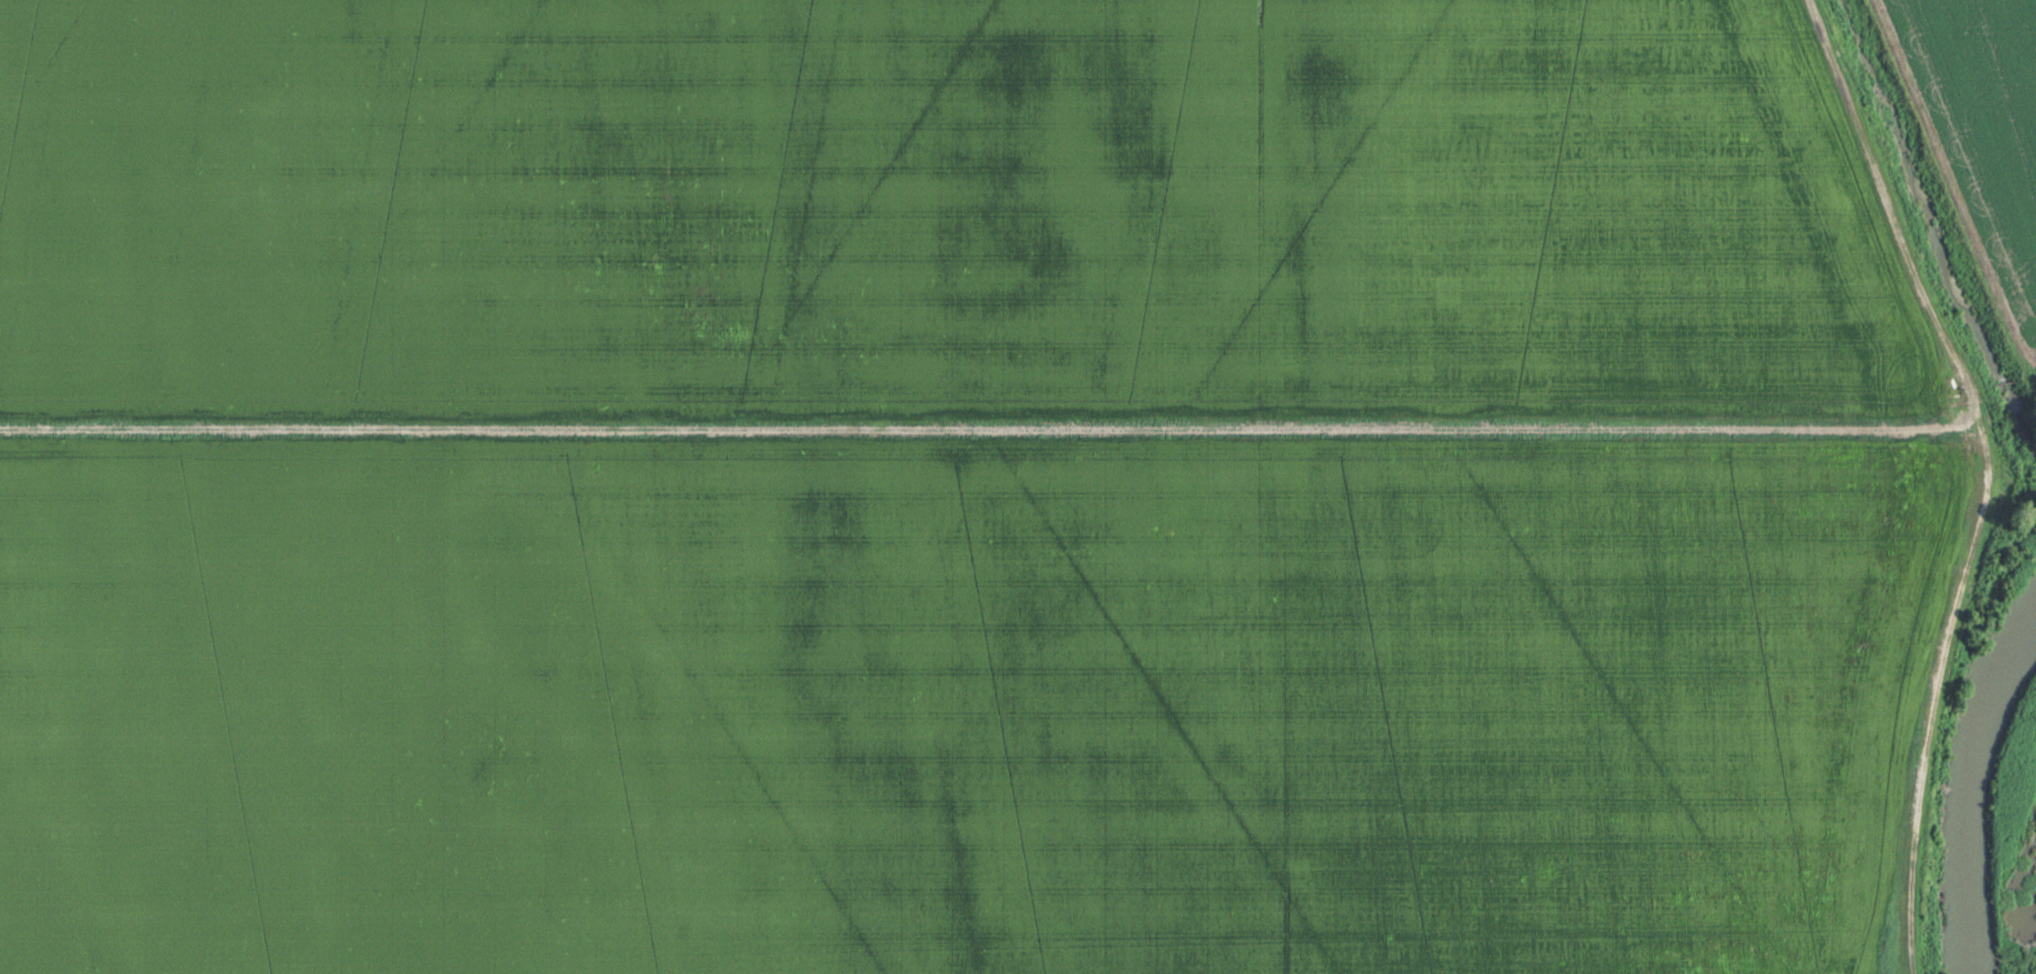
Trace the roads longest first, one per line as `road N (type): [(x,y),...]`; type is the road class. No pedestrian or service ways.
road 1 (track): [(1810,0),(1947,339),(1975,384),(1972,425)]

